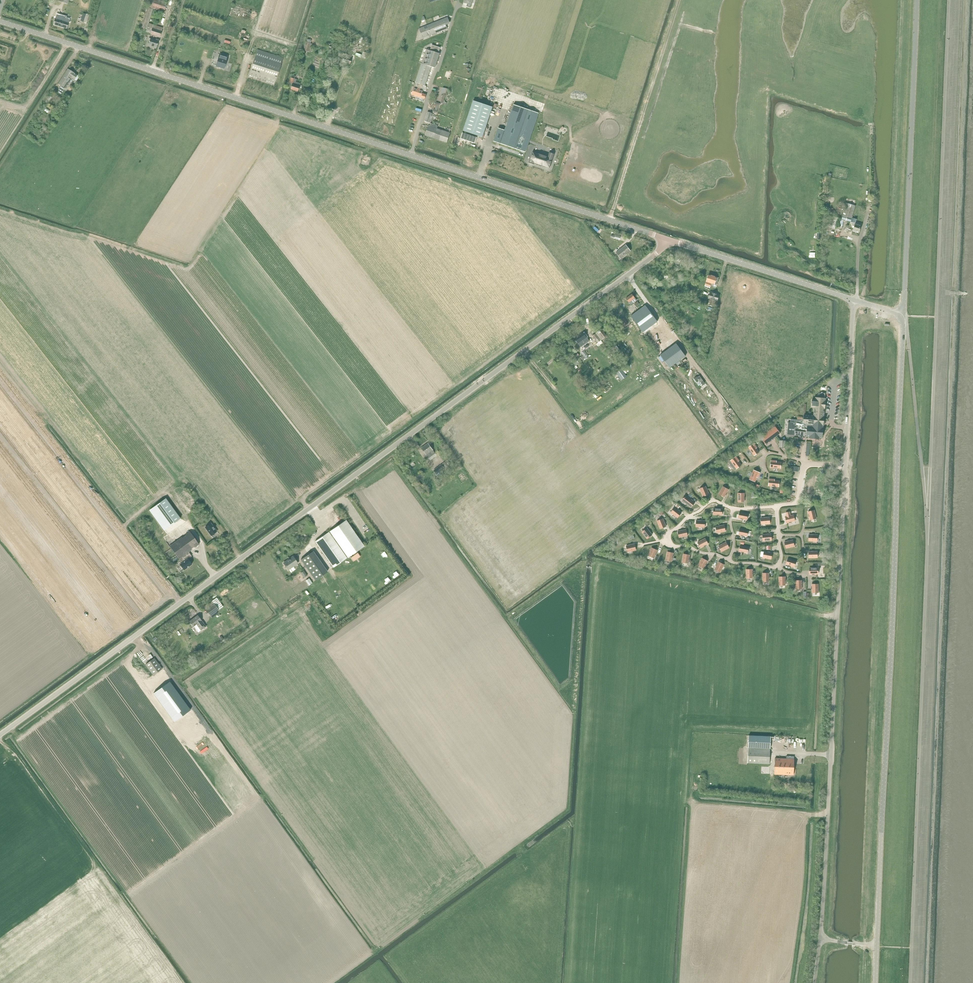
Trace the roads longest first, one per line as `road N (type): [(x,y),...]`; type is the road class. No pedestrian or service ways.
road 1 (unclassified): [(0,735),(671,241)]
road 2 (tertiary): [(671,241),(0,22)]
road 3 (tertiary): [(877,946),(901,316)]
road 4 (unclassified): [(820,938),(846,465)]
road 5 (unclassified): [(901,316),(917,0)]
road 6 (tertiary): [(854,301),(671,241)]
road 7 (unclassified): [(846,465),(854,301)]
road 8 (residential): [(732,509),(706,504),(665,542),(727,560)]

